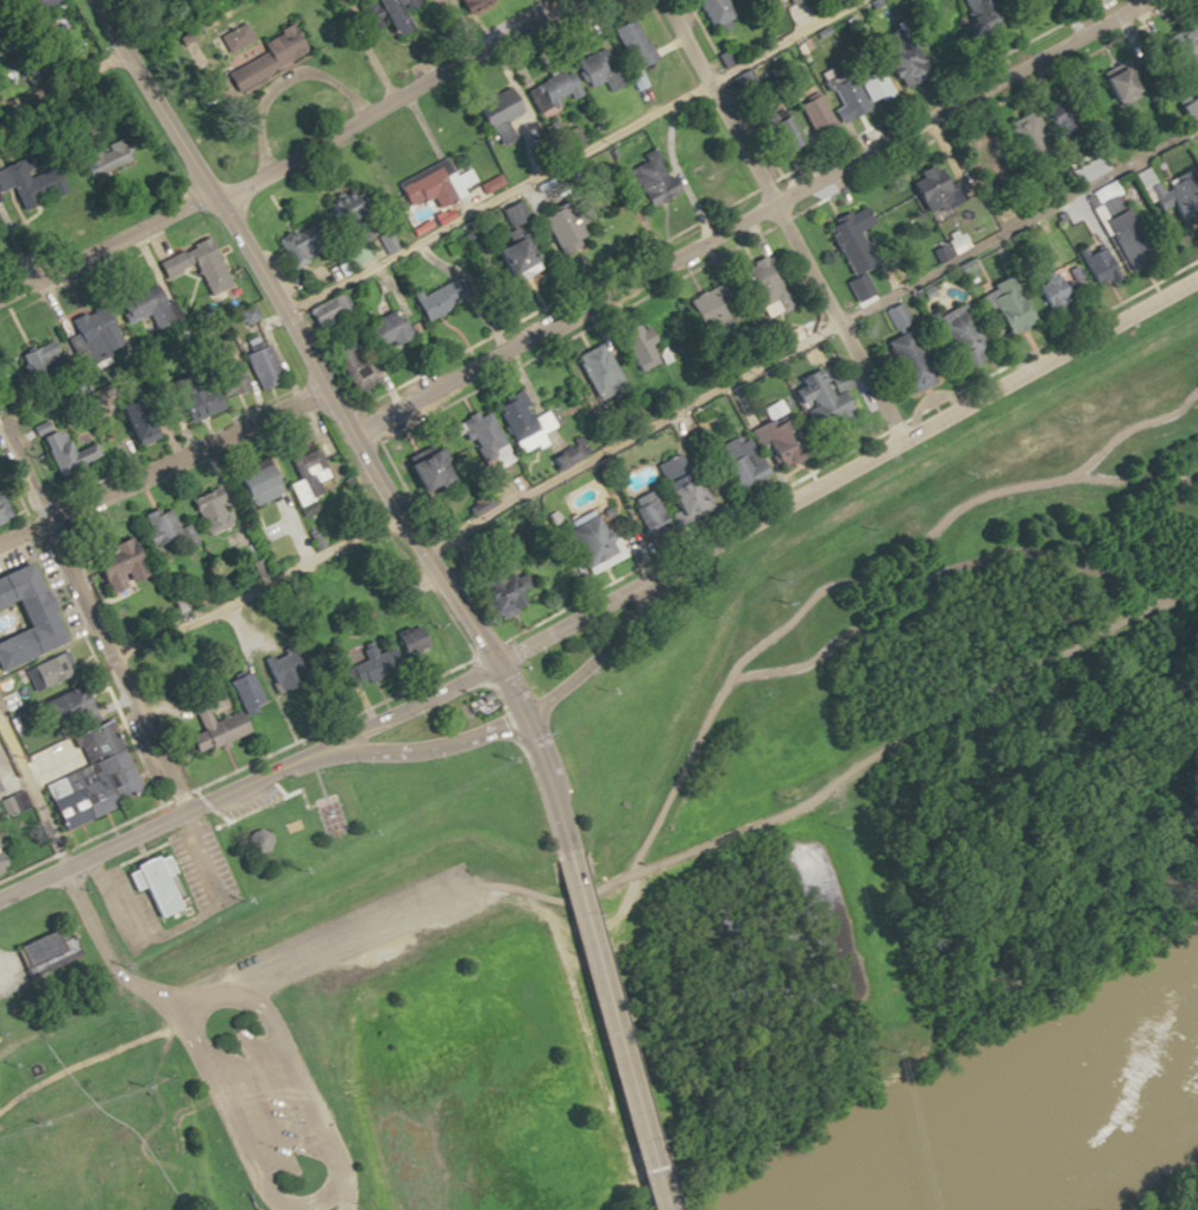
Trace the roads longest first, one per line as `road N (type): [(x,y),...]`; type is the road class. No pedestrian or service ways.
road 1 (residential): [(355,446),(595,300),(1144,0)]
road 2 (track): [(609,833),(629,809),(743,566),(878,477),(1197,308)]
road 3 (tertiary): [(496,662),(317,385),(284,313),(93,0)]
road 4 (tertiary): [(648,580),(1197,275)]
road 5 (residential): [(604,1178),(540,895),(505,882),(448,888),(223,968)]
road 6 (residential): [(903,439),(660,0)]
road 7 (residential): [(207,197),(573,0)]
road 8 (tertiary): [(316,749),(425,744),(522,718),(587,664),(648,580)]
road 9 (tertiary): [(648,580),(316,749)]
road 10 (tertiary): [(656,1209),(563,849)]
road 11 (residential): [(0,539),(317,385)]
road 12 (tertiary): [(0,894),(316,749)]
road 13 (residential): [(178,813),(39,518)]
road 14 (residential): [(63,865),(114,979),(151,985),(223,968)]
road 15 (residential): [(0,295),(207,197)]
road 16 (tertiary): [(563,849),(522,718)]

